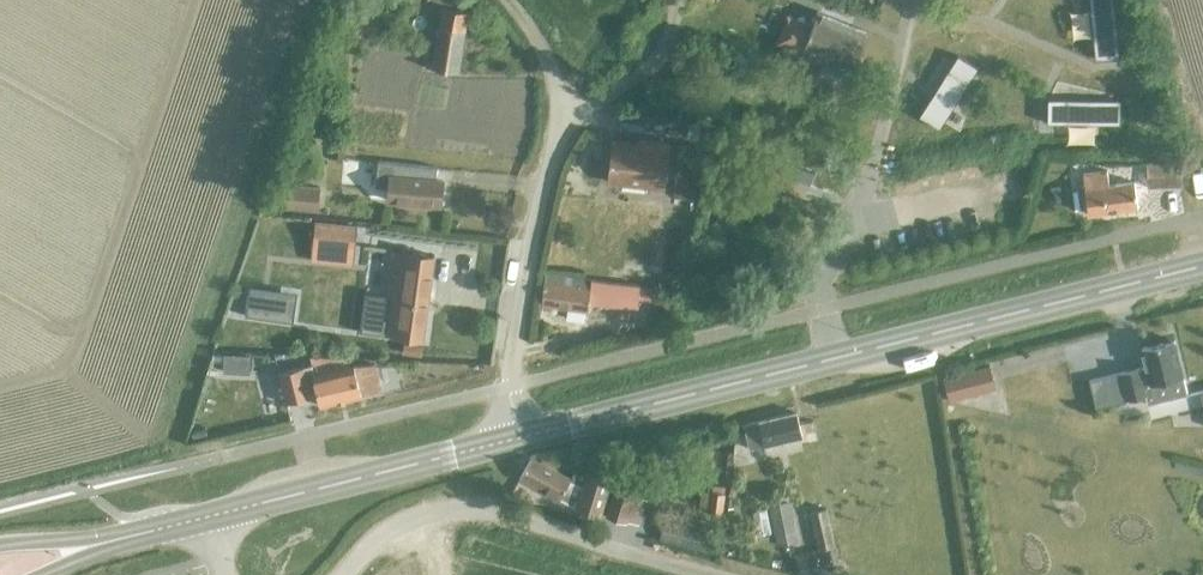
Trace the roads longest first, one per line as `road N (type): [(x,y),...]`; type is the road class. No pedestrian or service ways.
road 1 (secondary): [(520,438),(1202,265)]
road 2 (unclassified): [(712,574),(499,513),(455,509),(394,527),(345,574)]
road 3 (residential): [(520,438),(509,366),(535,201),(564,115),(554,69)]
road 4 (secondary): [(208,517),(520,438)]
road 5 (secondary): [(171,527),(0,546)]
road 6 (secondary): [(44,574),(171,527)]

